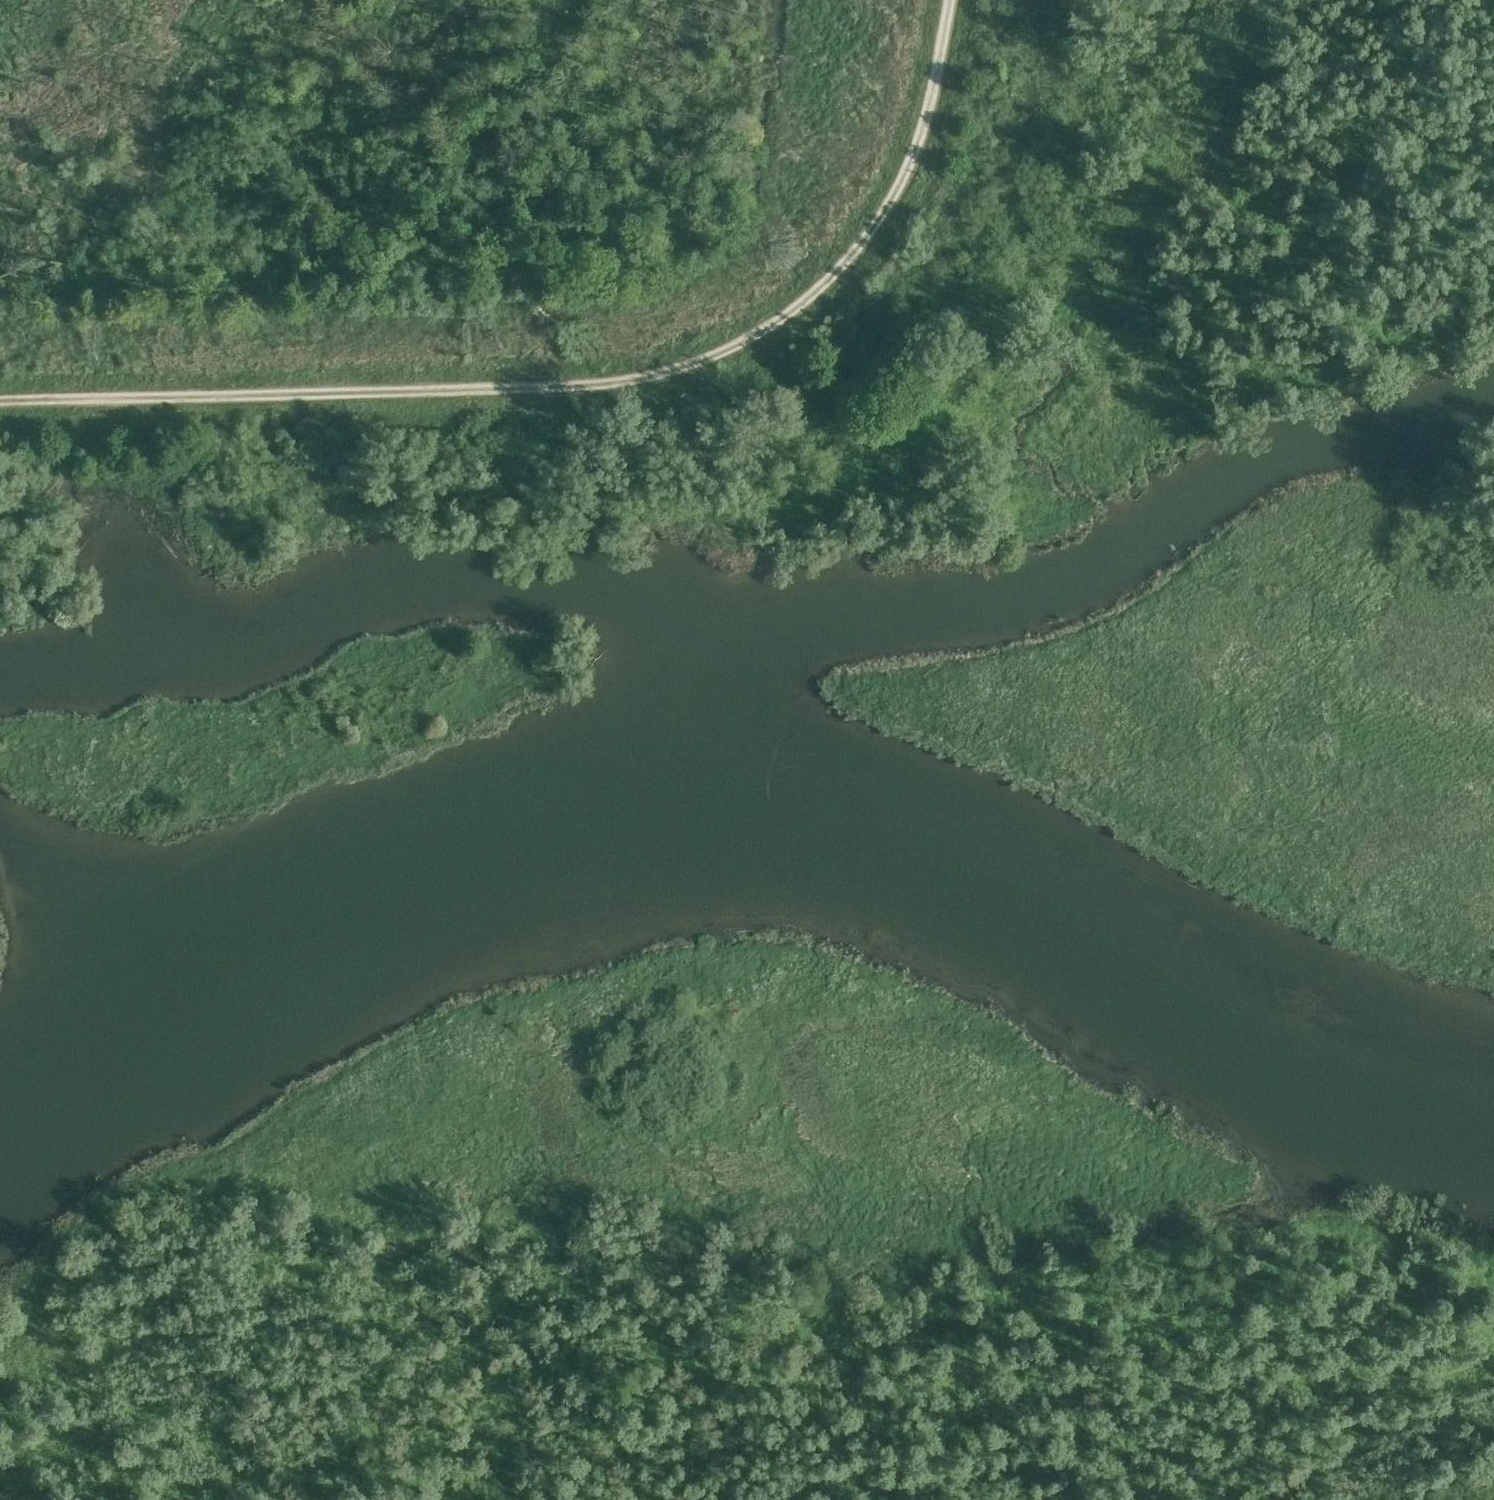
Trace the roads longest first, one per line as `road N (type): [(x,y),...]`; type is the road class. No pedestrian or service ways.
road 1 (track): [(0,400),(579,388),(737,353),(791,321),(881,219),(913,160),(949,0)]

